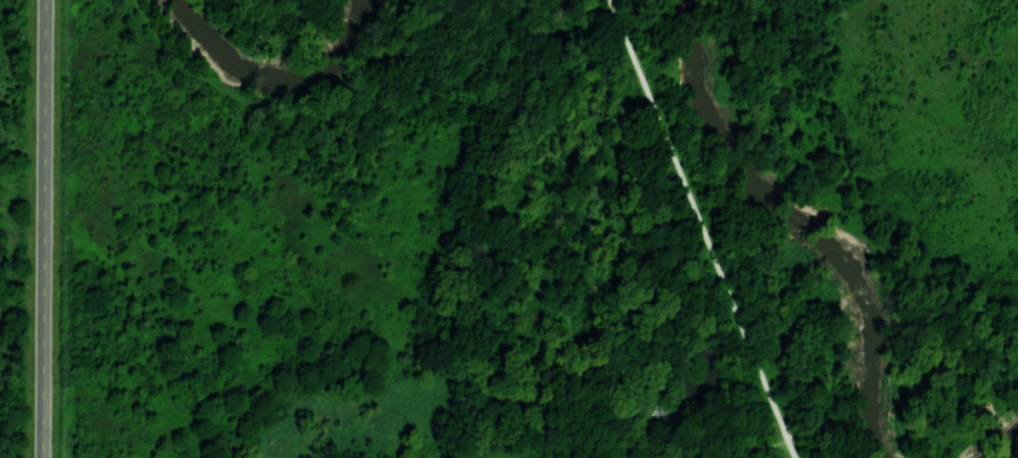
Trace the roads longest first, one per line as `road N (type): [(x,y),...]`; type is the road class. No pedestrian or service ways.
road 1 (secondary): [(46,0),(43,457)]

